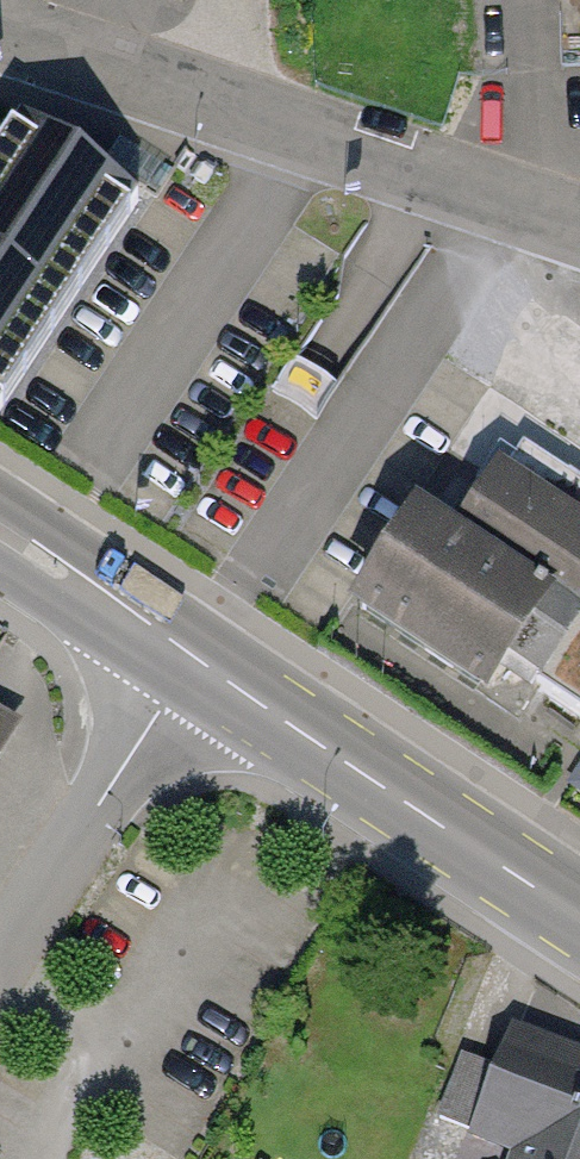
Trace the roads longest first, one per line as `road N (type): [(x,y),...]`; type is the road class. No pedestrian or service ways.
road 1 (residential): [(579,227),(0,28)]
road 2 (primary): [(197,661),(579,918)]
road 3 (unclassified): [(0,964),(197,661)]
road 4 (primary): [(0,531),(197,661)]

